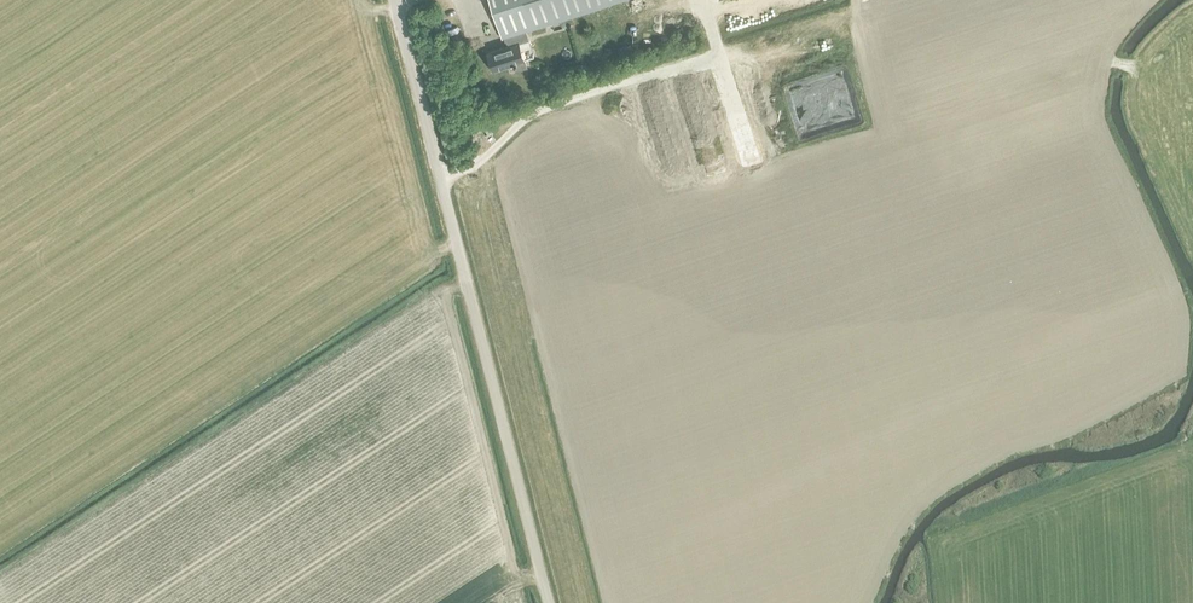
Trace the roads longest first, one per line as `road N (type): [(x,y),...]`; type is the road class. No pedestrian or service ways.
road 1 (unclassified): [(394,0),(547,602)]
road 2 (track): [(857,0),(861,70),(875,125),(1105,63),(1134,68)]

